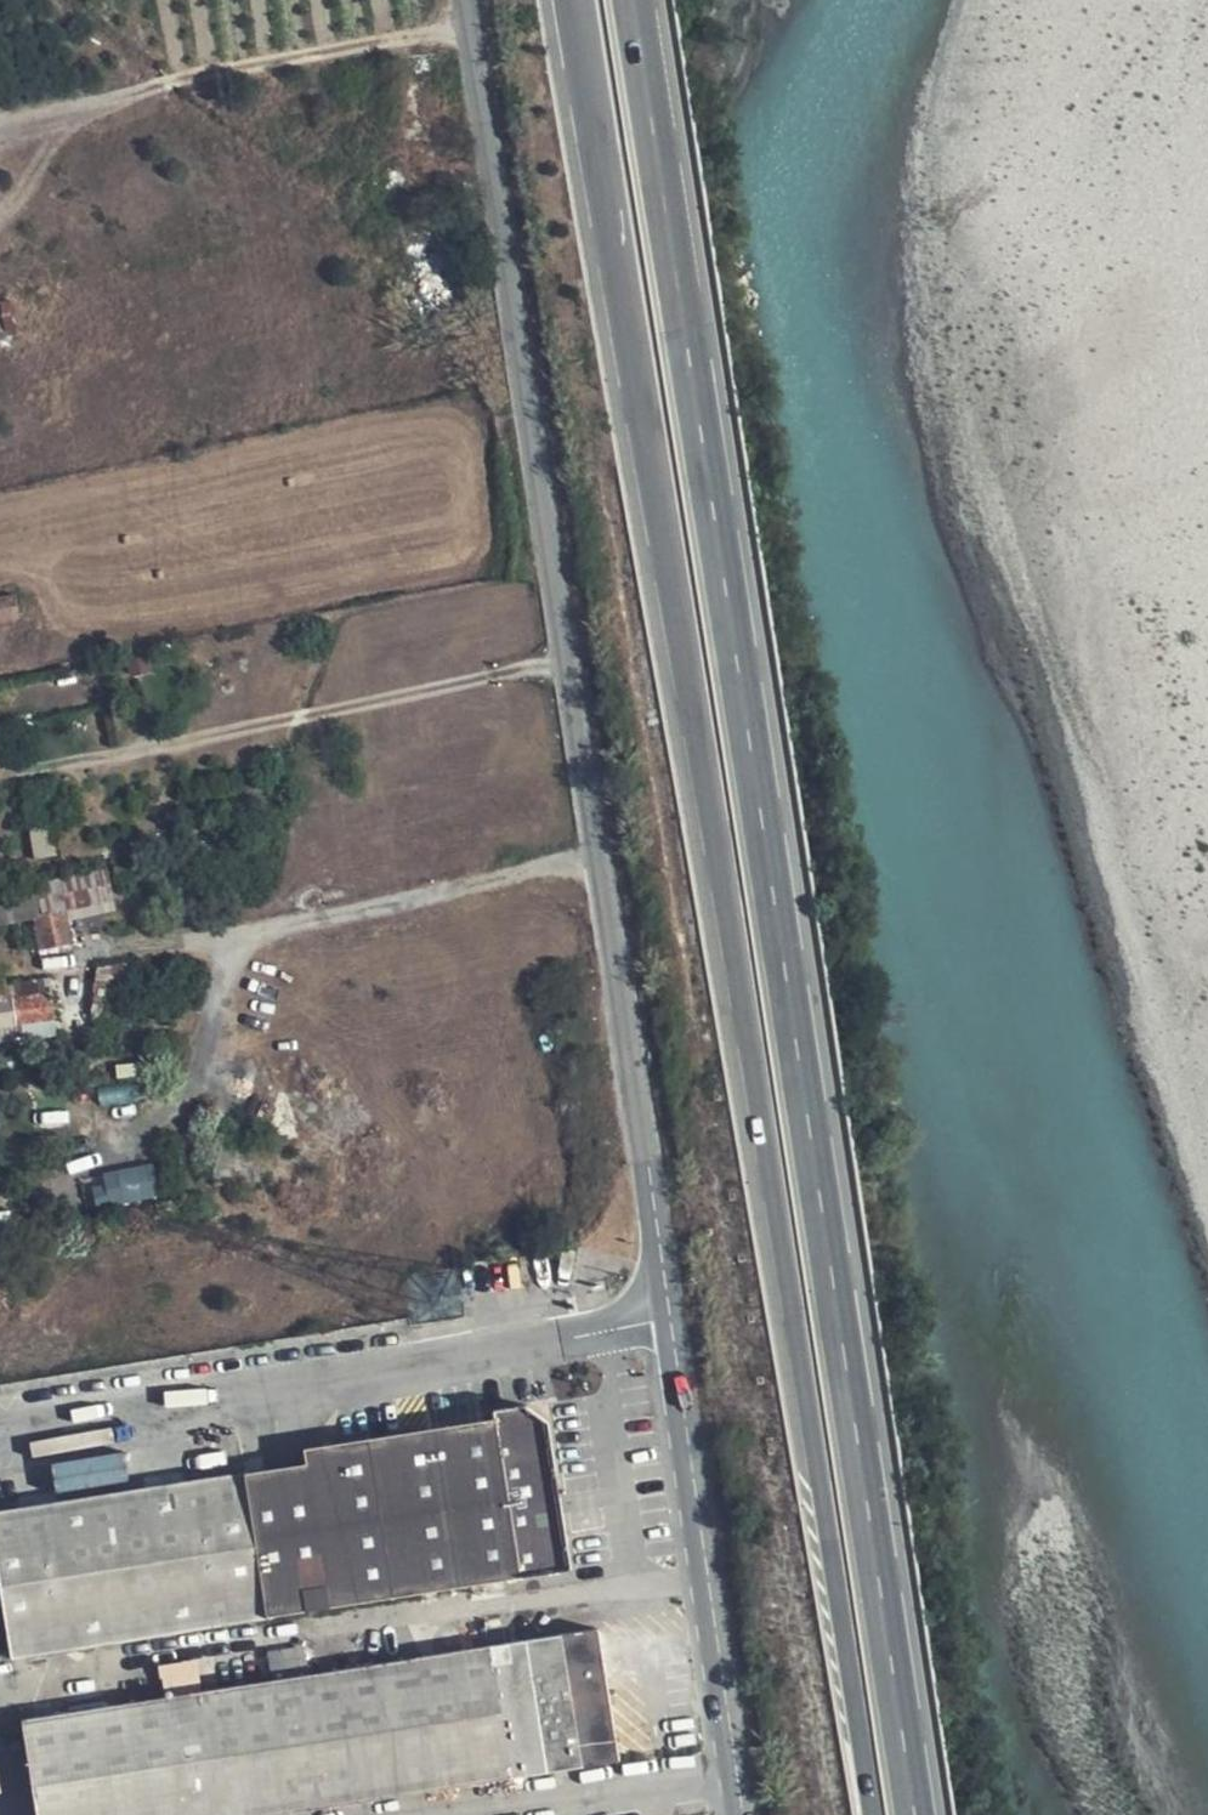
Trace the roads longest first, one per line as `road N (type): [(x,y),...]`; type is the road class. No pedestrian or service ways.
road 1 (trunk): [(576,0),(872,1814)]
road 2 (trunk): [(913,1814),(634,0)]
road 3 (unclassified): [(464,0),(666,1294)]
road 4 (unclassified): [(666,1294),(0,1426)]
road 5 (unclassified): [(666,1294),(745,1814)]

